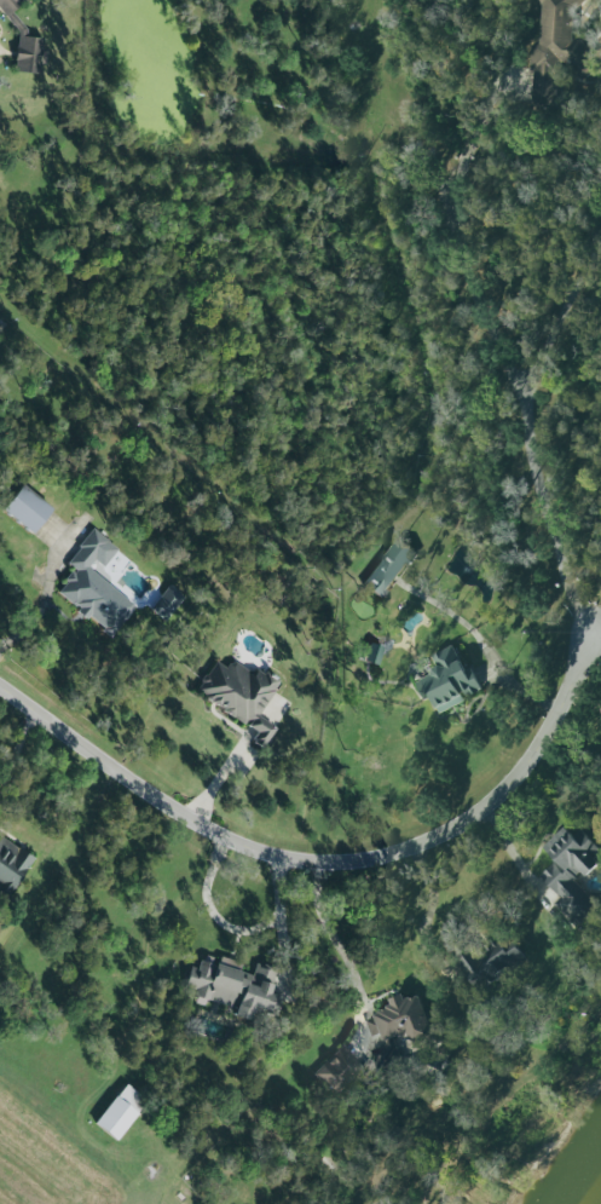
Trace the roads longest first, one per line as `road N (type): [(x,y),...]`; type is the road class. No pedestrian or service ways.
road 1 (residential): [(0,686),(141,789),(225,837),(295,856),(370,858),(440,836),(514,778),(593,643)]

